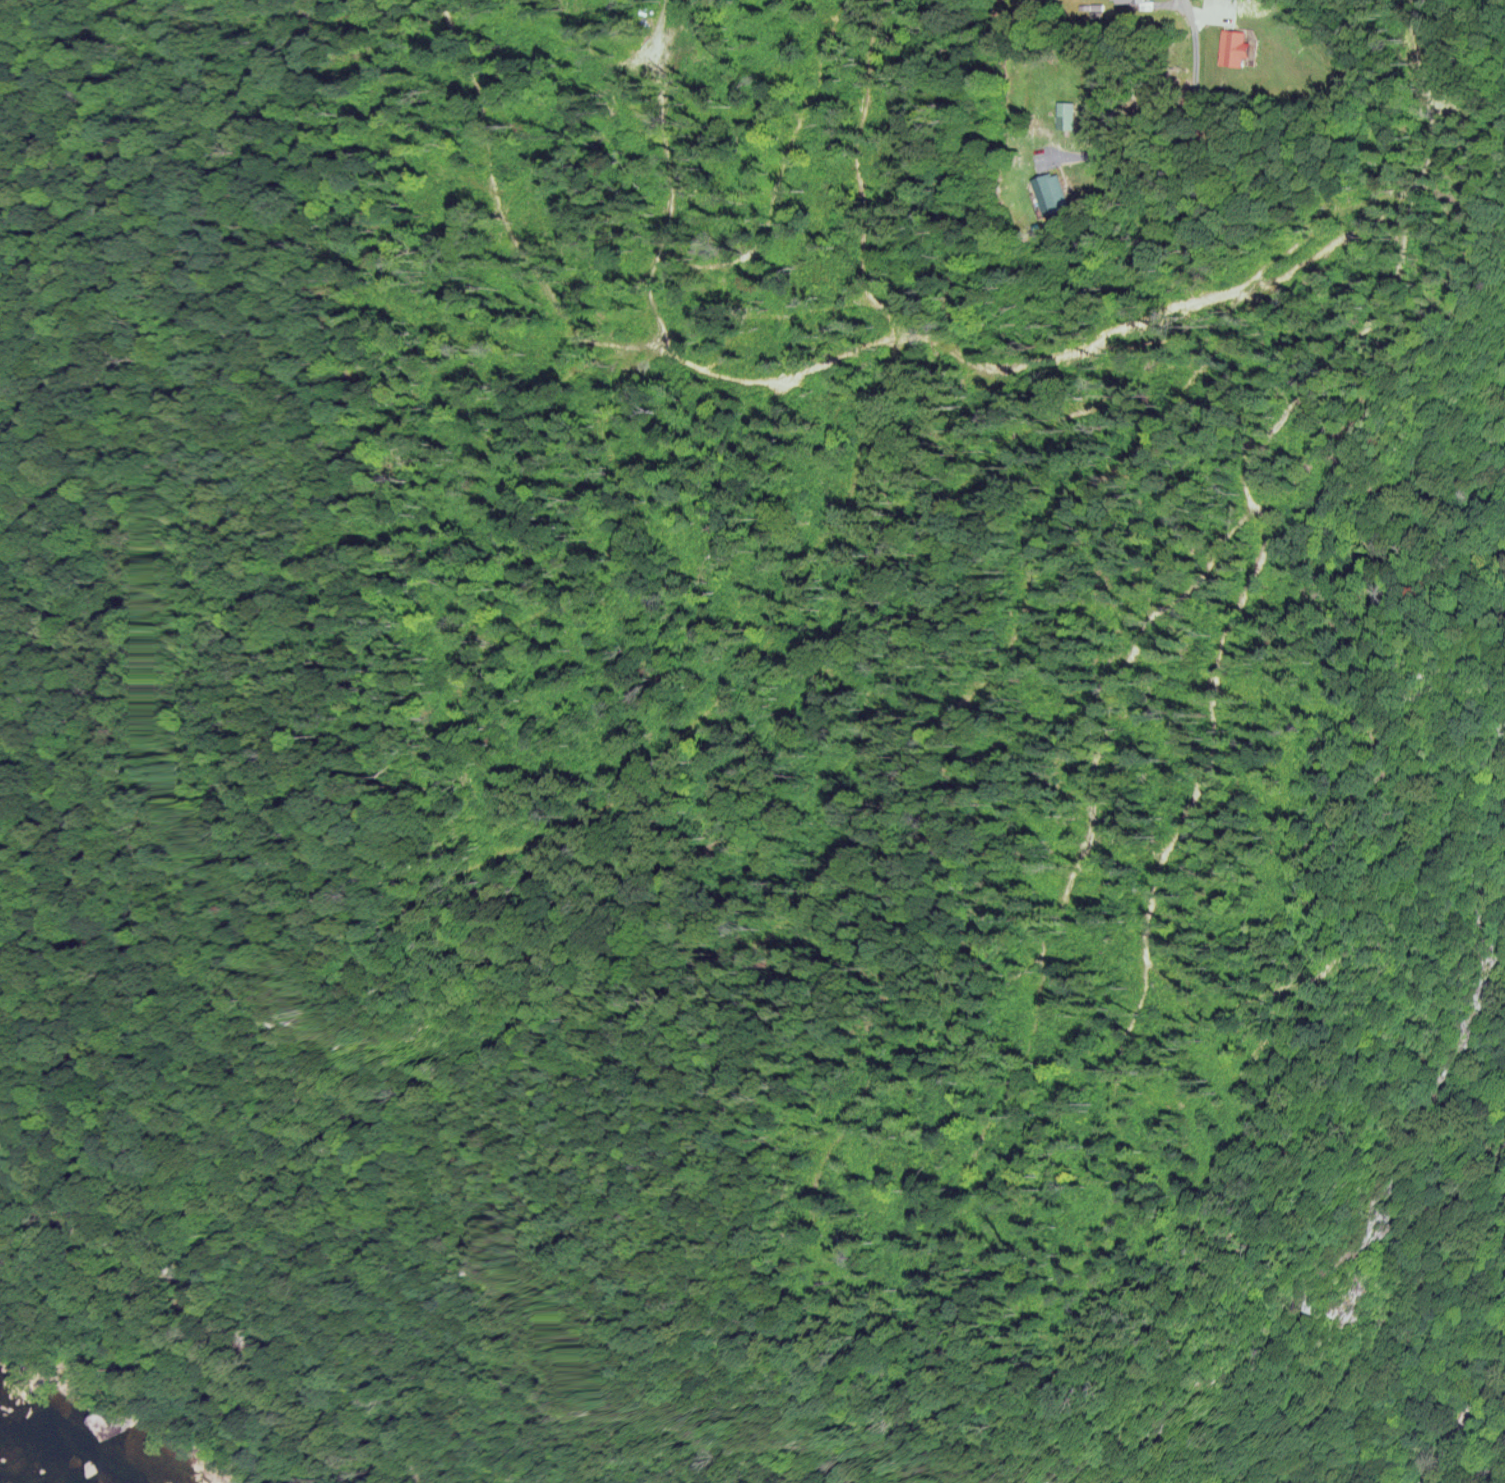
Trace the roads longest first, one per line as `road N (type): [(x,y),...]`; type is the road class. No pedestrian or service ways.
road 1 (residential): [(1181,0),(1189,108),(1119,152),(1054,155)]

